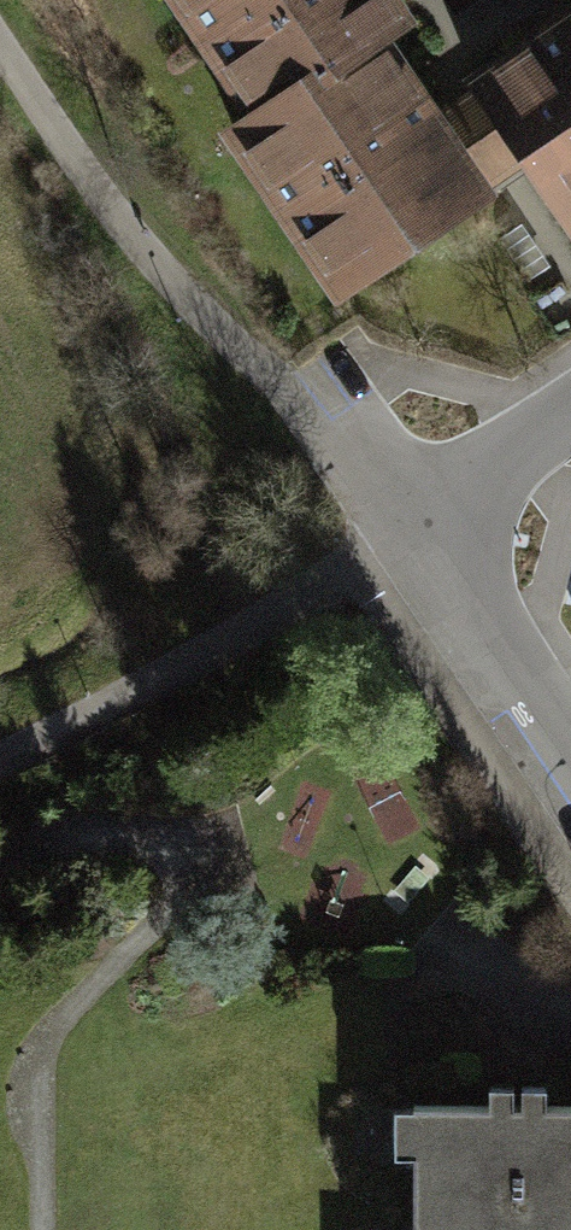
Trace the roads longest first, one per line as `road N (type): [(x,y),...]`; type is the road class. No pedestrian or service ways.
road 1 (track): [(435,524),(0,759)]
road 2 (residential): [(570,775),(457,609),(435,524),(482,460),(570,388)]

